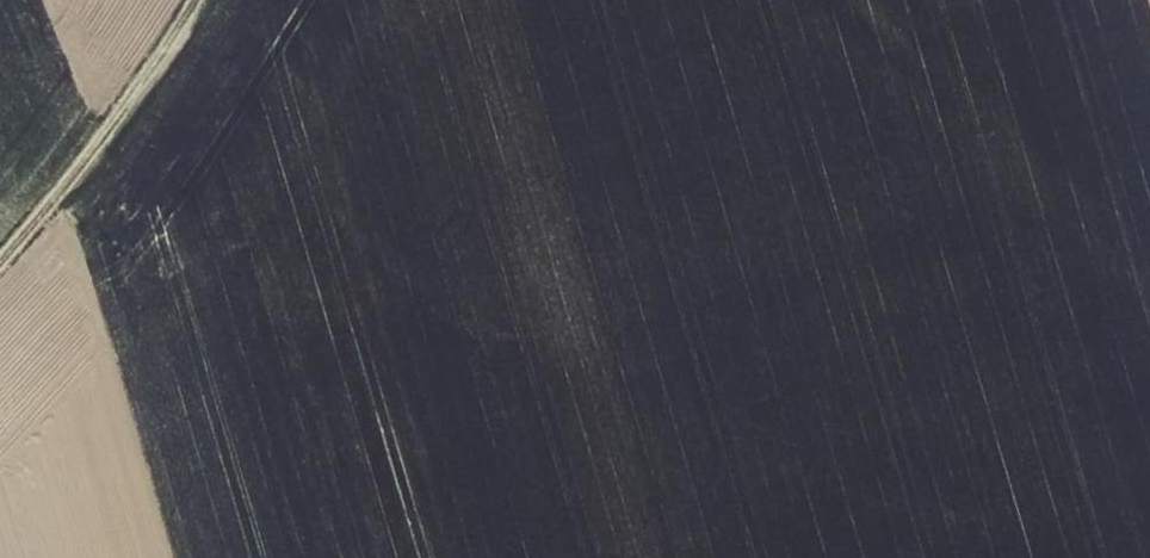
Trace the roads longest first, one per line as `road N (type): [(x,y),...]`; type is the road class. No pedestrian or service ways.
road 1 (track): [(0,247),(118,109),(187,0)]

